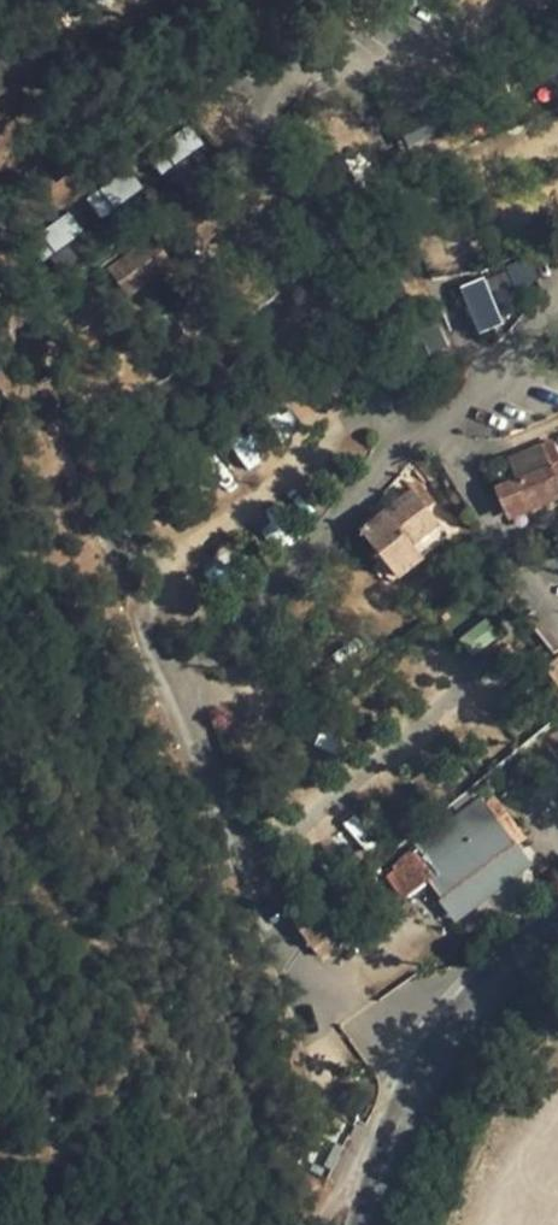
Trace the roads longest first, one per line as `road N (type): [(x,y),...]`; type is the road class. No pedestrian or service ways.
road 1 (secondary): [(368,1224),(418,1081),(455,1023),(557,934)]

